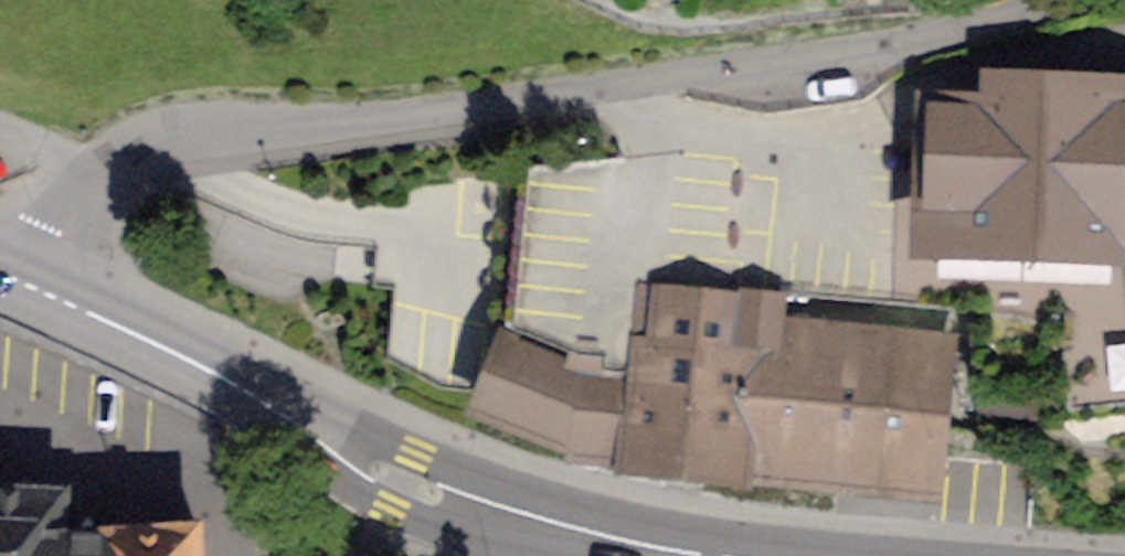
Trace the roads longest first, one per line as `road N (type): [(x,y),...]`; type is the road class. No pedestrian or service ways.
road 1 (unclassified): [(0,204),(75,166),(785,54),(997,0)]
road 2 (secondary): [(0,282),(195,363),(460,499),(642,546),(733,555)]

